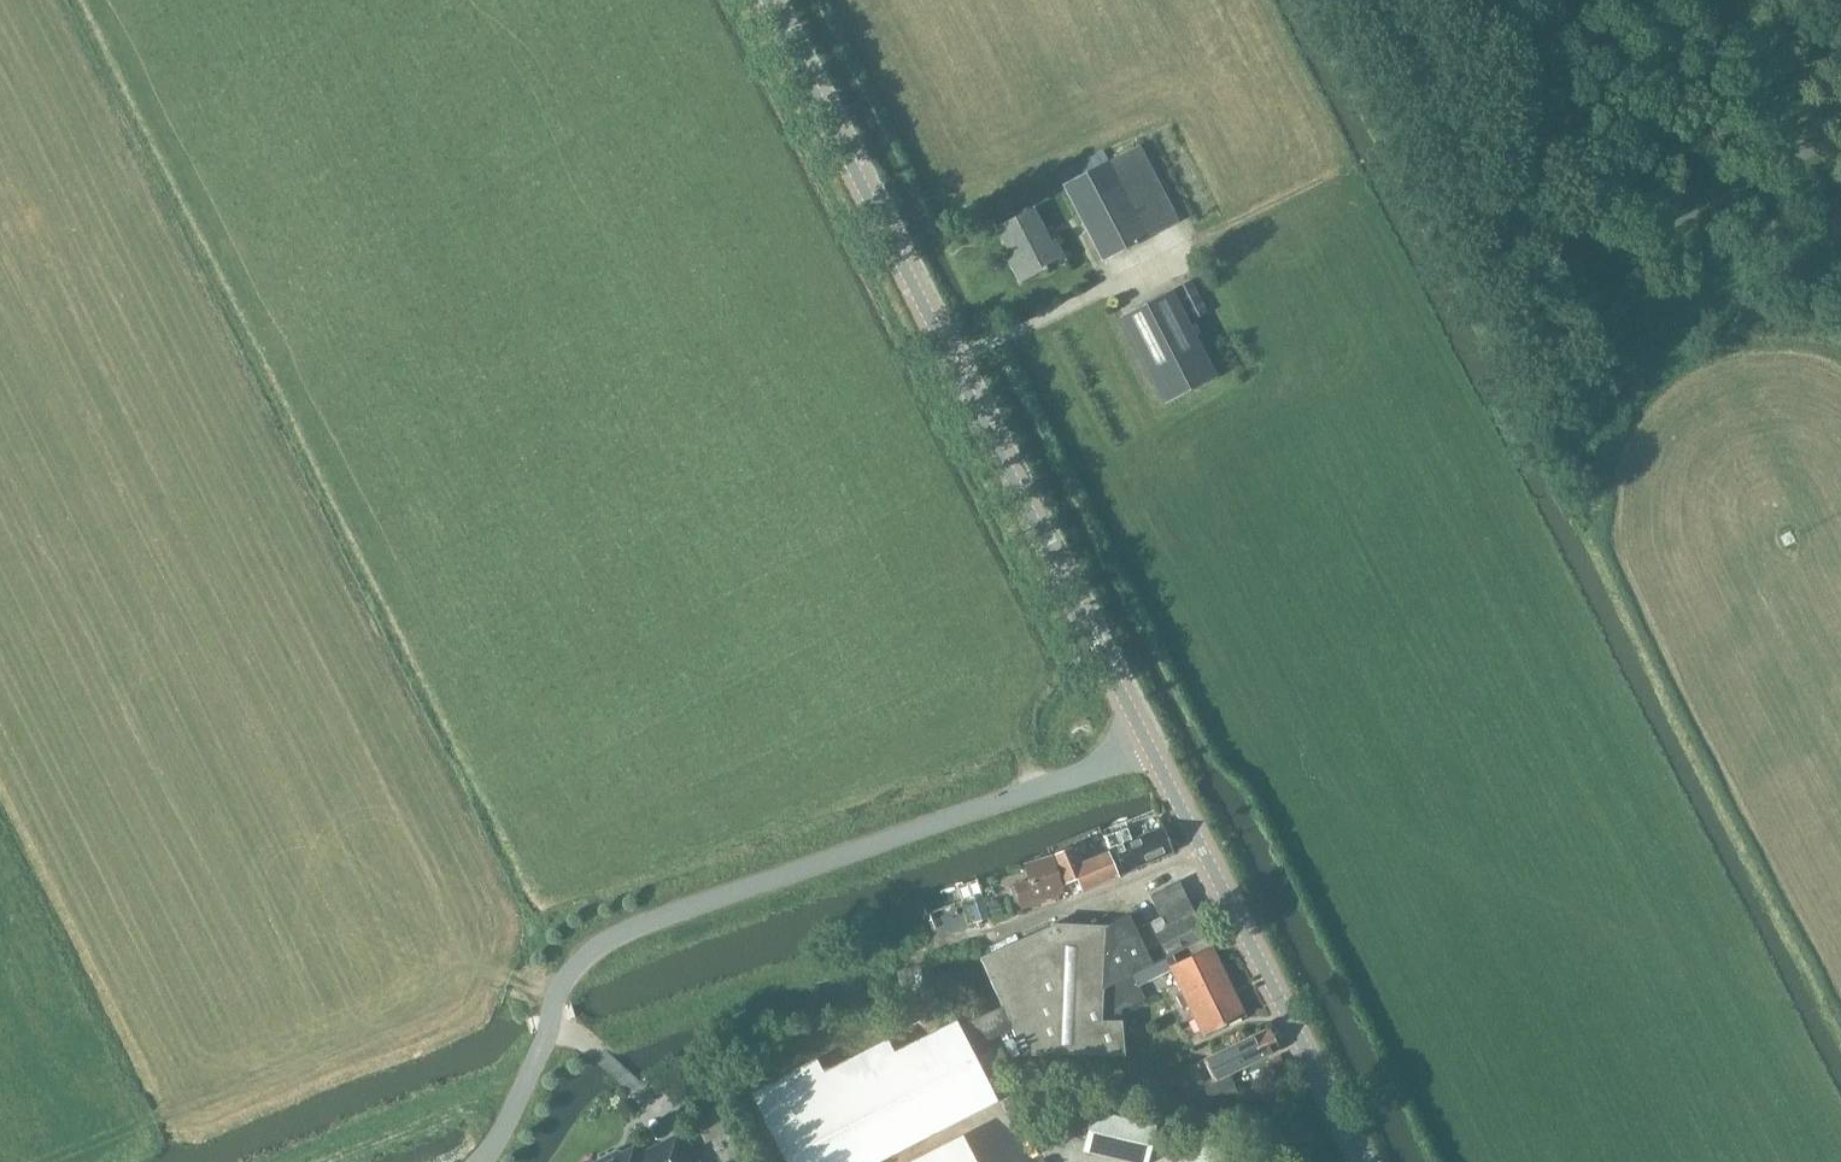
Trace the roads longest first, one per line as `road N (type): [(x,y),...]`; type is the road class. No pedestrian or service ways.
road 1 (tertiary): [(1151,748),(771,0)]
road 2 (unclassified): [(482,1161),(538,1057),(562,987),(611,938),(1151,748)]
road 3 (tertiary): [(1362,1161),(1151,748)]

